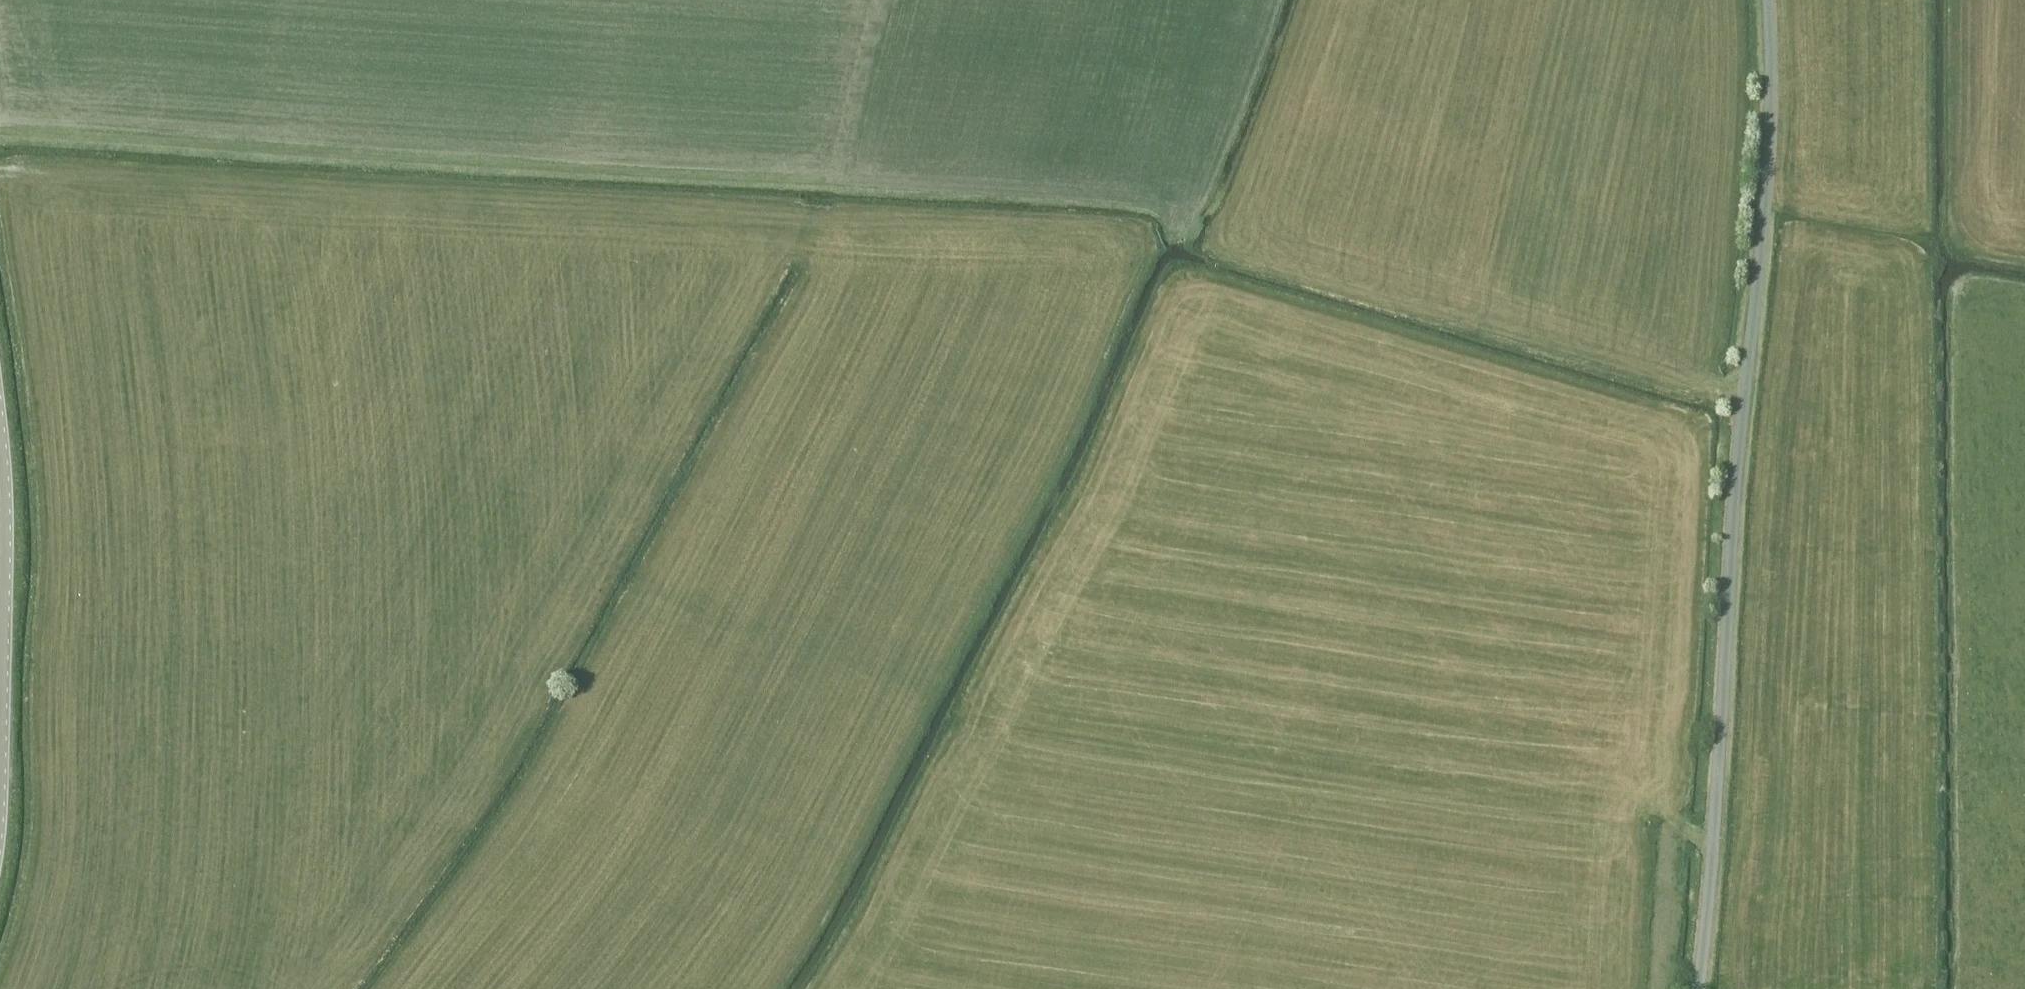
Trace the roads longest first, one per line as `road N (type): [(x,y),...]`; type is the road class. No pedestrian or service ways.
road 1 (unclassified): [(1699,988),(1769,143),(1769,0)]
road 2 (secondary): [(0,678),(0,475)]

